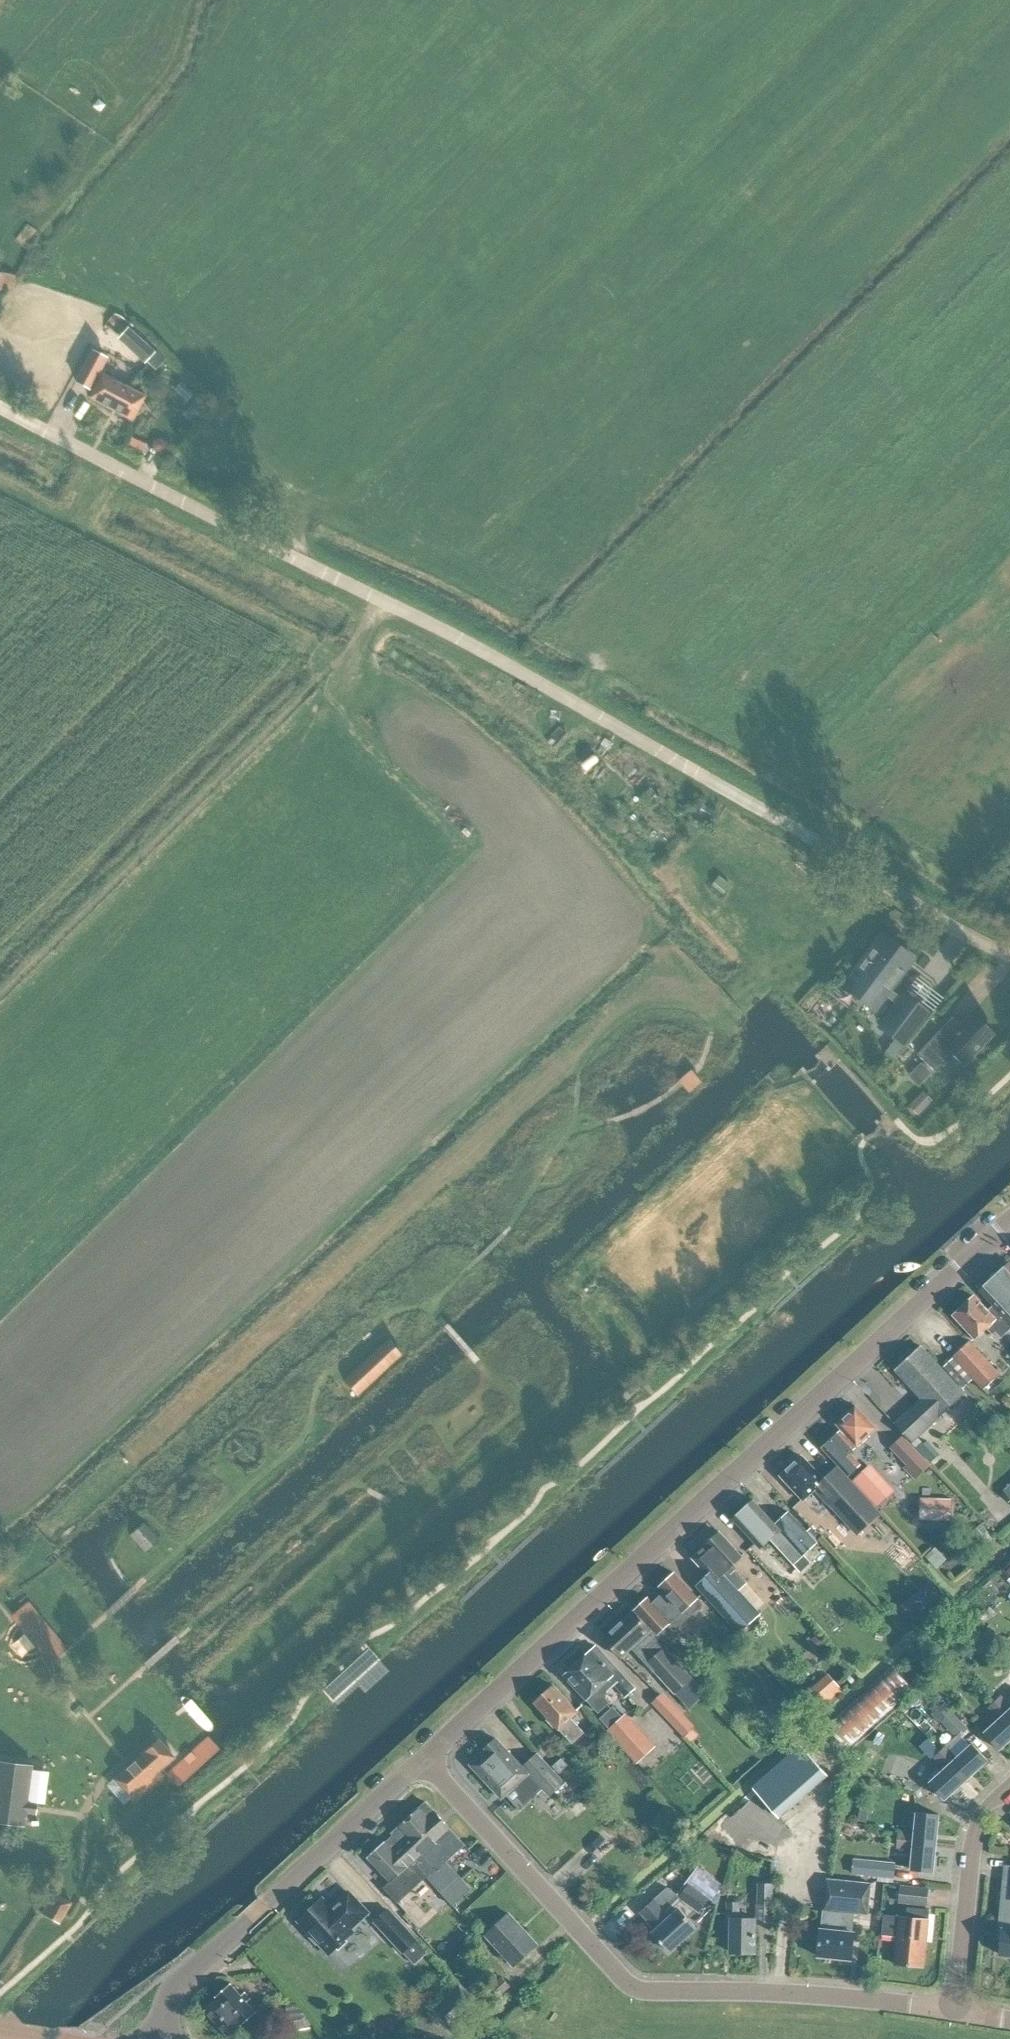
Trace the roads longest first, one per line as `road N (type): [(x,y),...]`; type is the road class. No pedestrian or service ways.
road 1 (unclassified): [(1009,955),(545,686),(0,406)]
road 2 (tertiary): [(425,1768),(1009,1218)]
road 3 (residential): [(425,1768),(637,1988),(956,2008)]
road 4 (tertiary): [(157,2038),(176,1984),(425,1768)]
road 5 (residential): [(956,2008),(977,1829),(1009,1787)]

